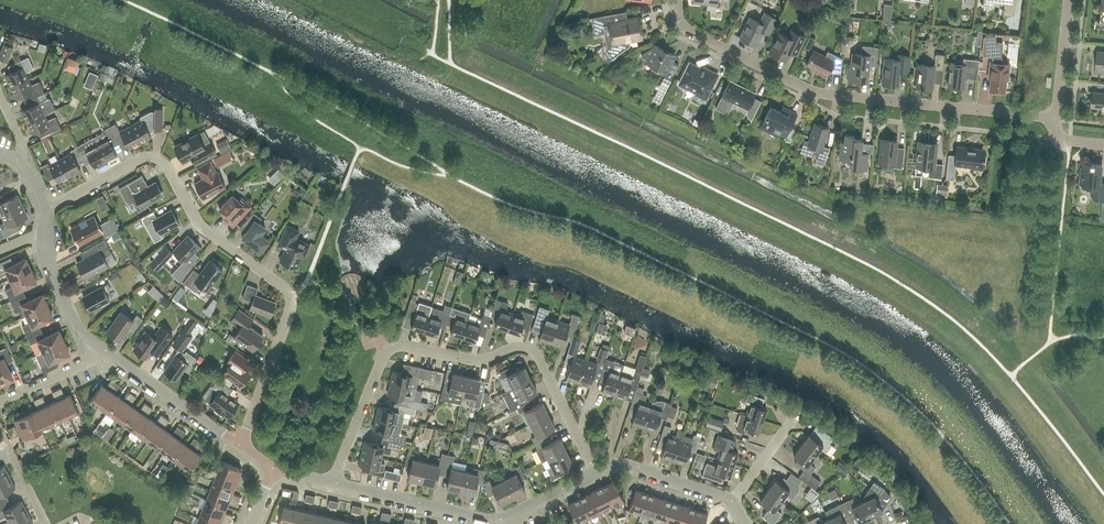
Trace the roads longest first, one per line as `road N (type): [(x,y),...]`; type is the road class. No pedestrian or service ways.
road 1 (residential): [(240,445),(292,305),(289,292),(200,225),(167,164),(153,156),(46,210)]
road 2 (residential): [(332,482),(386,351),(404,345),(475,360),(525,346),(537,354),(596,471)]
road 3 (residential): [(1054,119),(809,91),(683,27),(678,0)]
road 4 (residential): [(501,519),(332,482)]
road 5 (residential): [(107,352),(240,445)]
road 6 (residential): [(46,231),(42,247),(80,330),(107,352)]
road 7 (residential): [(730,500),(648,471),(596,471)]
road 8 (residential): [(1054,119),(1070,0)]

